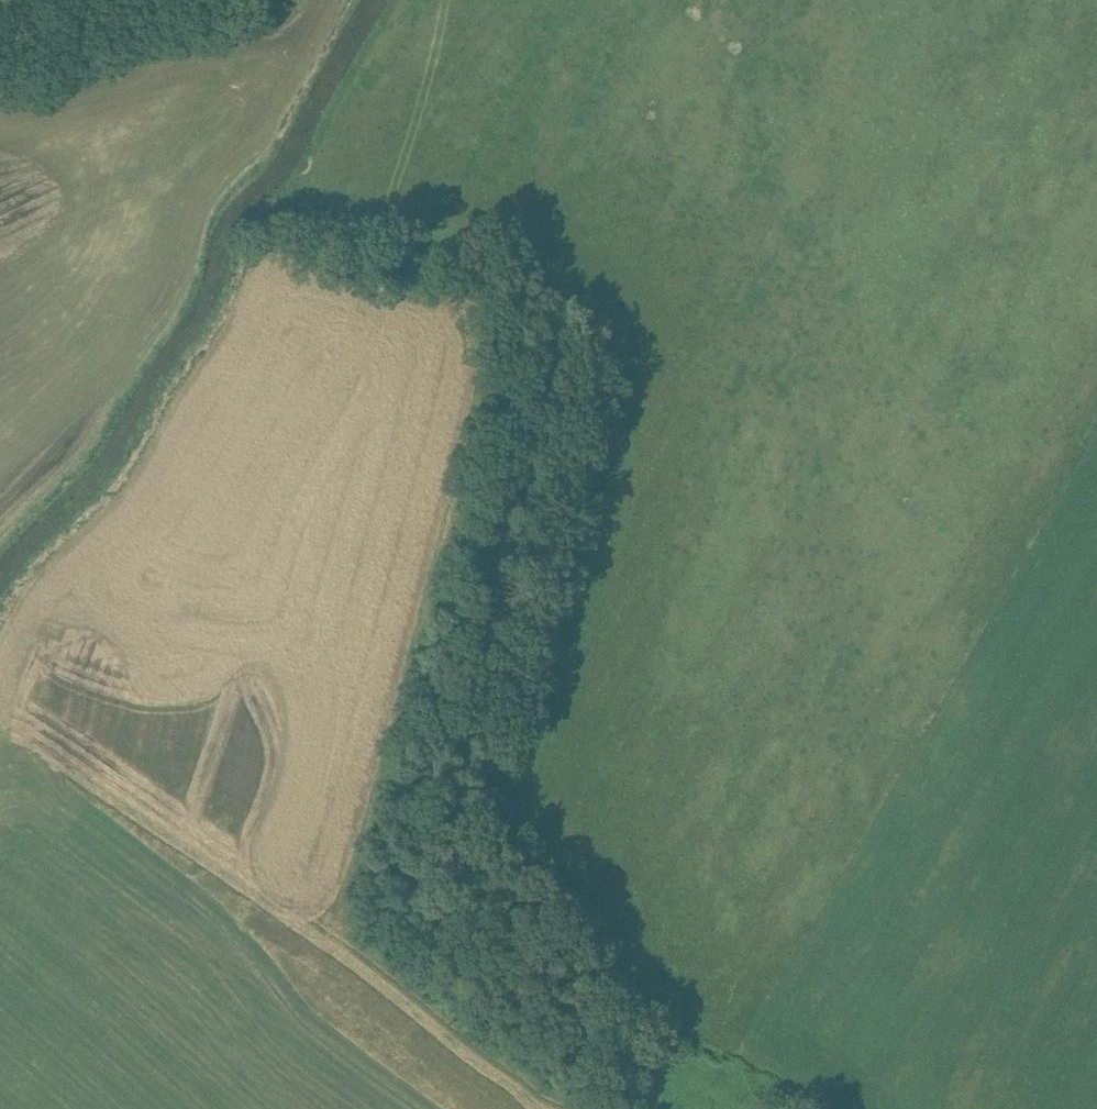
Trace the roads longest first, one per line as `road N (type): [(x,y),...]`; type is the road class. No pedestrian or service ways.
road 1 (track): [(0,52),(202,0)]

